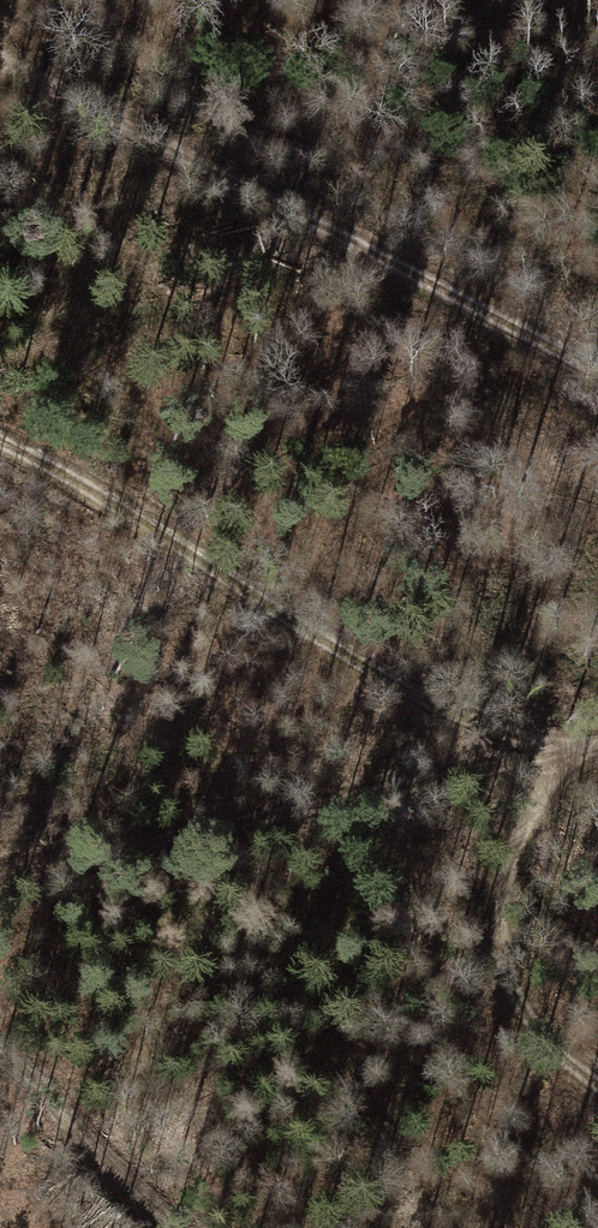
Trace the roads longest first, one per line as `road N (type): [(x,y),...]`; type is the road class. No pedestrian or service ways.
road 1 (track): [(0,447),(348,665),(555,764),(498,843),(491,973),(597,1069)]
road 2 (track): [(597,369),(0,60)]
road 3 (track): [(597,752),(0,875)]
road 4 (track): [(0,1039),(221,1227)]
road 5 (track): [(597,1133),(516,1140),(430,1180),(394,1227)]

